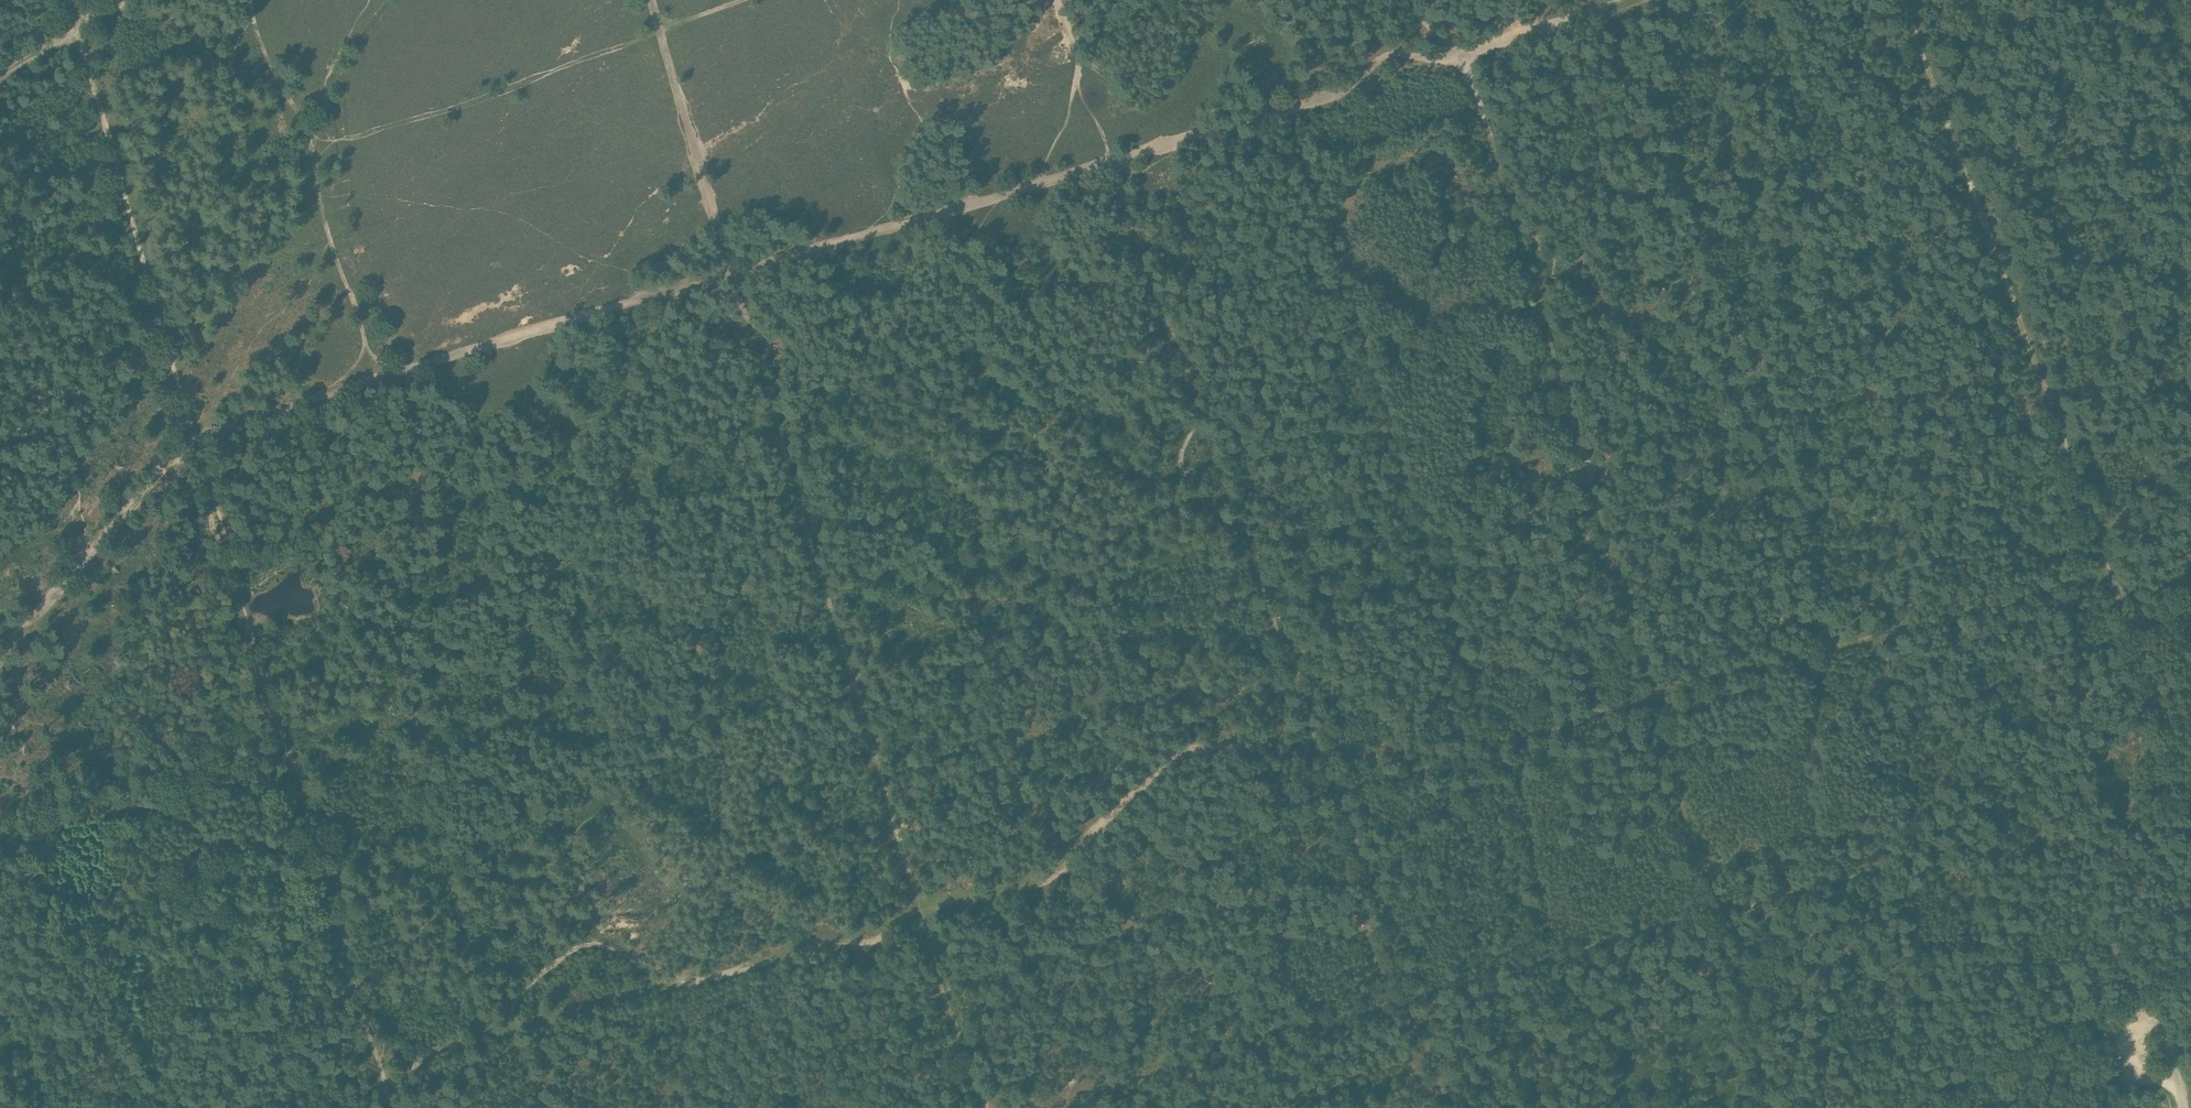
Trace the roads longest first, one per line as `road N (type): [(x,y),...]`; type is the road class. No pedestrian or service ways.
road 1 (track): [(1448,1107),(1100,157)]
road 2 (track): [(722,269),(1458,52)]
road 3 (track): [(722,269),(743,332),(762,331),(778,350),(774,371),(759,384),(795,486),(787,497),(804,518),(921,910)]
road 4 (track): [(1650,694),(1458,52)]
road 5 (track): [(375,1063),(190,433)]
road 6 (track): [(921,910),(669,981),(605,955),(555,959),(524,984),(495,1028),(375,1063)]
road 7 (track): [(2092,525),(1905,0)]
road 8 (track): [(190,433),(370,369),(722,269)]
road 9 (track): [(1771,1107),(1716,911),(1410,998)]
road 10 (track): [(1650,694),(2106,567)]
road 11 (track): [(190,433),(72,33)]
road 12 (track): [(1331,784),(1650,694)]
road 13 (track): [(190,433),(0,657)]
road 14 (track): [(644,0),(722,269)]
road 15 (track): [(2190,808),(2106,567)]
road 16 (track): [(2107,1022),(1919,1107)]
road 17 (track): [(921,910),(980,1107)]
road 18 (track): [(1458,52),(1633,0)]
road 19 (track): [(0,71),(119,0)]

